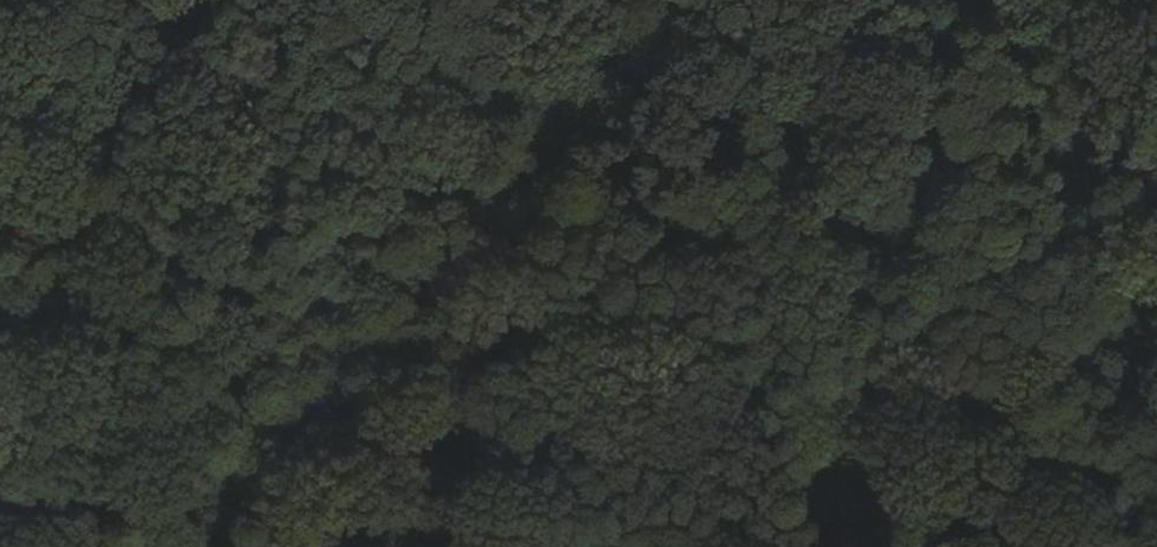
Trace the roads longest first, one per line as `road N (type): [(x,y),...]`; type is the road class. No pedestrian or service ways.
road 1 (track): [(931,0),(1156,88)]
road 2 (track): [(0,116),(93,0)]

